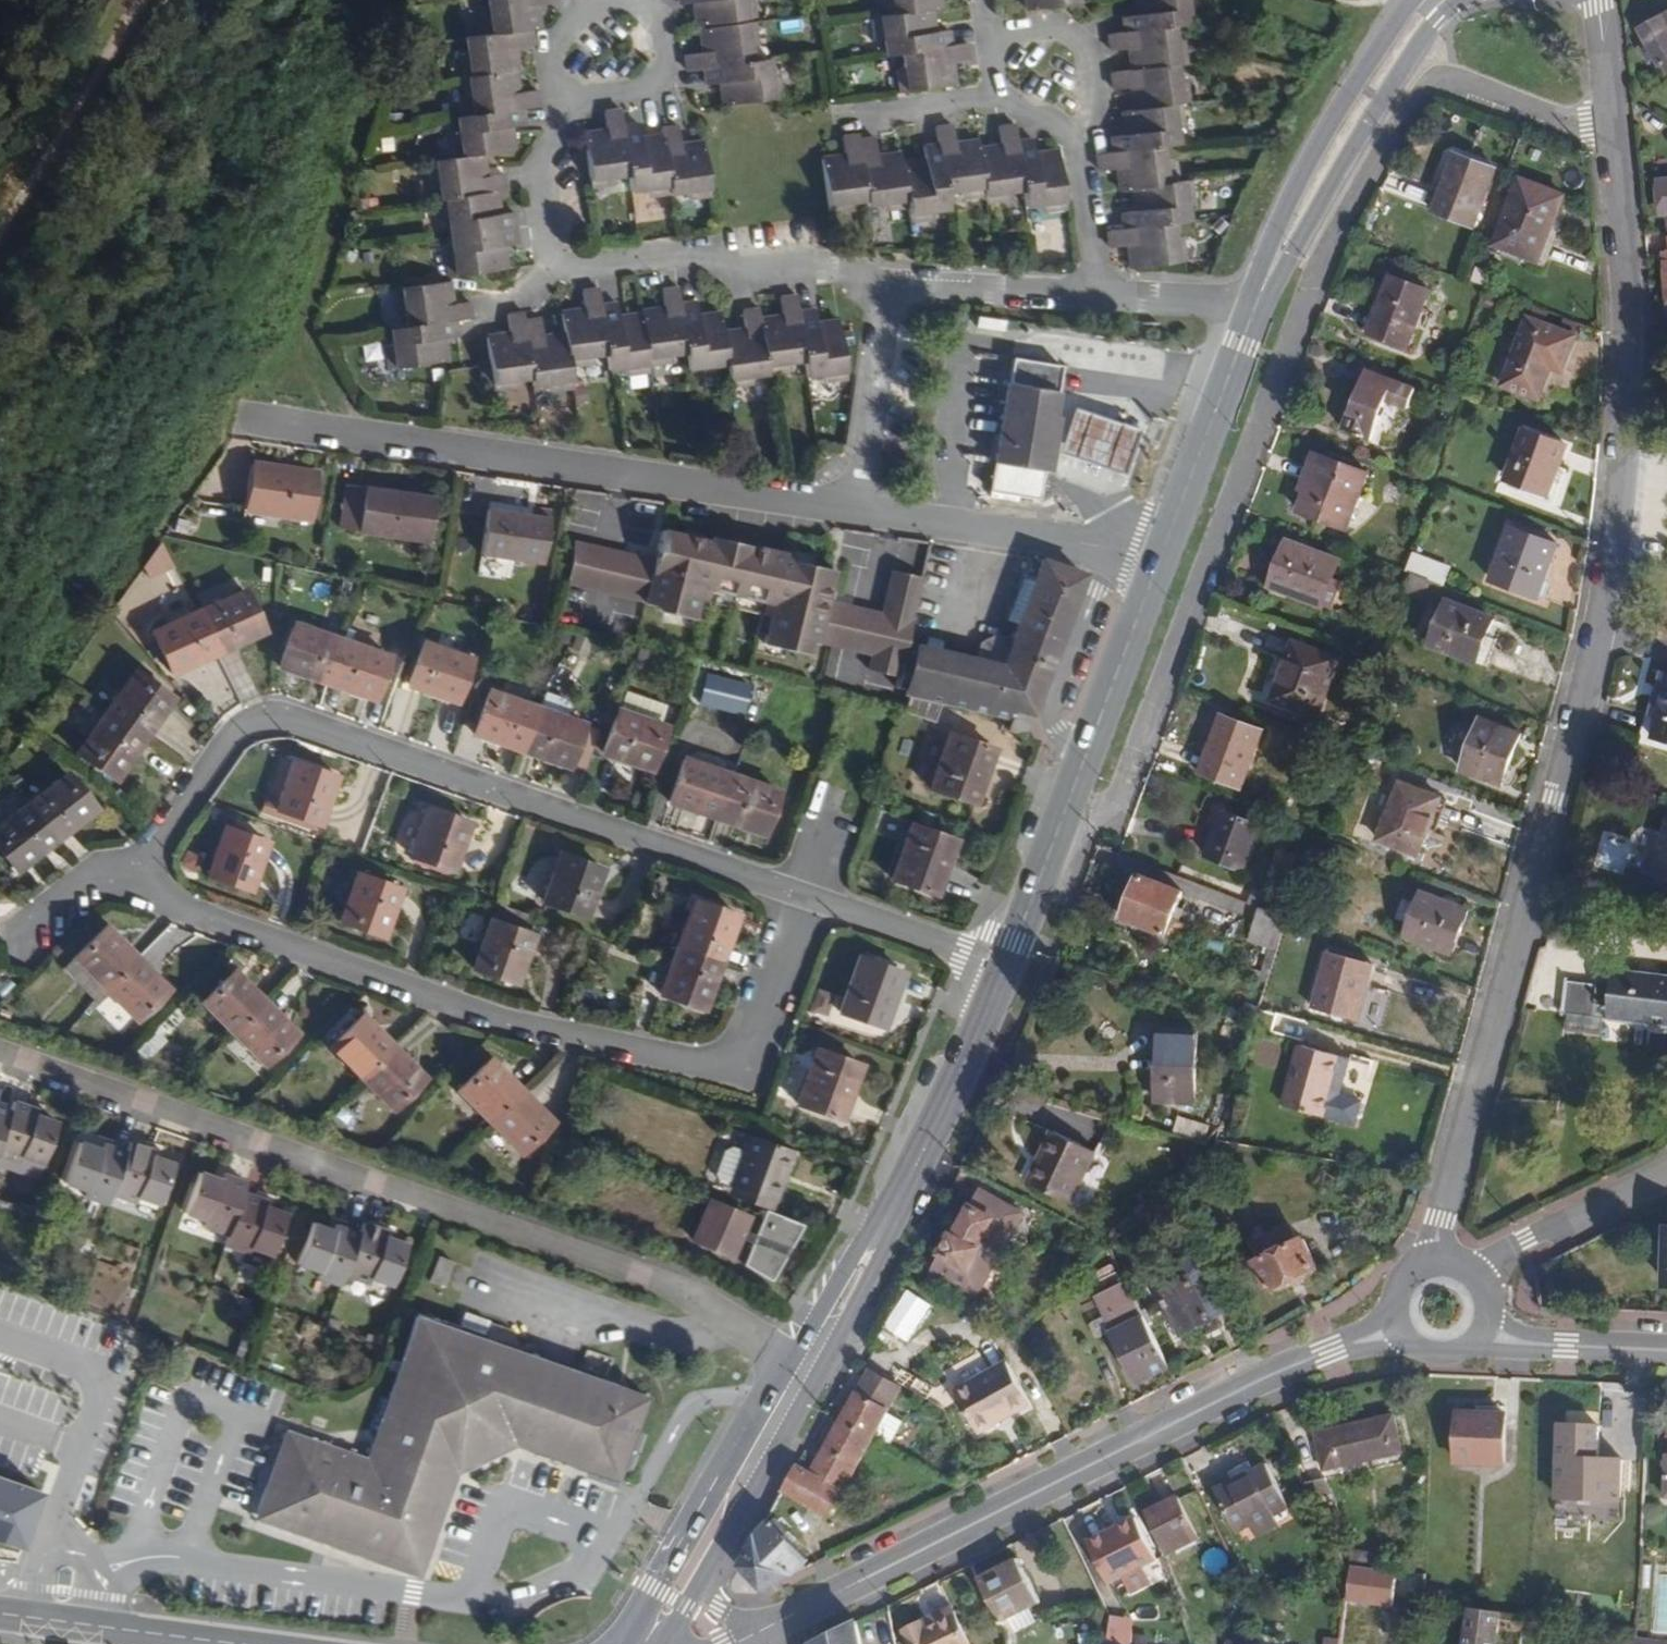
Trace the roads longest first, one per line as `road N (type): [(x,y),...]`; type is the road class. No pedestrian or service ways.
road 1 (residential): [(1616,140),(1627,337),(1609,591),(1431,1266)]
road 2 (residential): [(1044,877),(1115,806),(1324,257),(1419,89),(1446,79),(1616,140)]
road 3 (residential): [(787,1361),(709,1301),(0,1060)]
road 4 (residential): [(133,873),(186,913),(527,1028),(718,1066),(745,1046),(801,896)]
road 5 (residential): [(133,873),(236,730),(270,718),(801,896)]
road 6 (tertiary): [(765,1627),(1254,1387),(1396,1329)]
road 7 (residential): [(255,417),(857,512)]
road 8 (residential): [(892,283),(700,260),(570,265),(548,250),(540,161),(578,93)]
road 9 (track): [(282,421),(388,0)]
road 10 (primary): [(1257,304),(1439,21),(1466,0)]
road 11 (primary): [(1417,0),(1291,192),(1257,304)]
road 12 (primary): [(1161,557),(1044,877)]
road 13 (primary): [(787,1361),(637,1643)]
road 14 (residential): [(857,512),(1161,557)]
road 15 (primary): [(816,1381),(946,1105)]
road 16 (primary): [(946,1105),(787,1361)]
road 17 (primary): [(1257,304),(1161,557)]
road 18 (secondary): [(0,1612),(235,1643)]
road 19 (residential): [(857,512),(892,283)]
road 20 (primary): [(706,1577),(816,1381)]
road 21 (residential): [(801,896),(1006,970)]
road 22 (tertiary): [(1666,1174),(1528,1243),(1476,1278)]
road 23 (residential): [(1095,295),(892,283)]
road 24 (residential): [(1078,137),(1095,112),(1089,49),(1063,27),(990,38)]
road 25 (residential): [(81,1445),(104,1369),(0,1334)]
road 26 (tertiary): [(1485,1337),(1666,1353)]
road 27 (residential): [(1095,295),(1257,304)]
road 28 (residential): [(578,93),(608,103),(650,80),(658,34),(638,8)]
road 29 (residential): [(1078,137),(1095,295)]
road 30 (primary): [(1006,970),(946,1105)]
road 31 (residential): [(1597,0),(1616,140)]
road 32 (residential): [(872,115),(998,97)]
road 33 (residential): [(27,937),(88,889),(133,873)]

